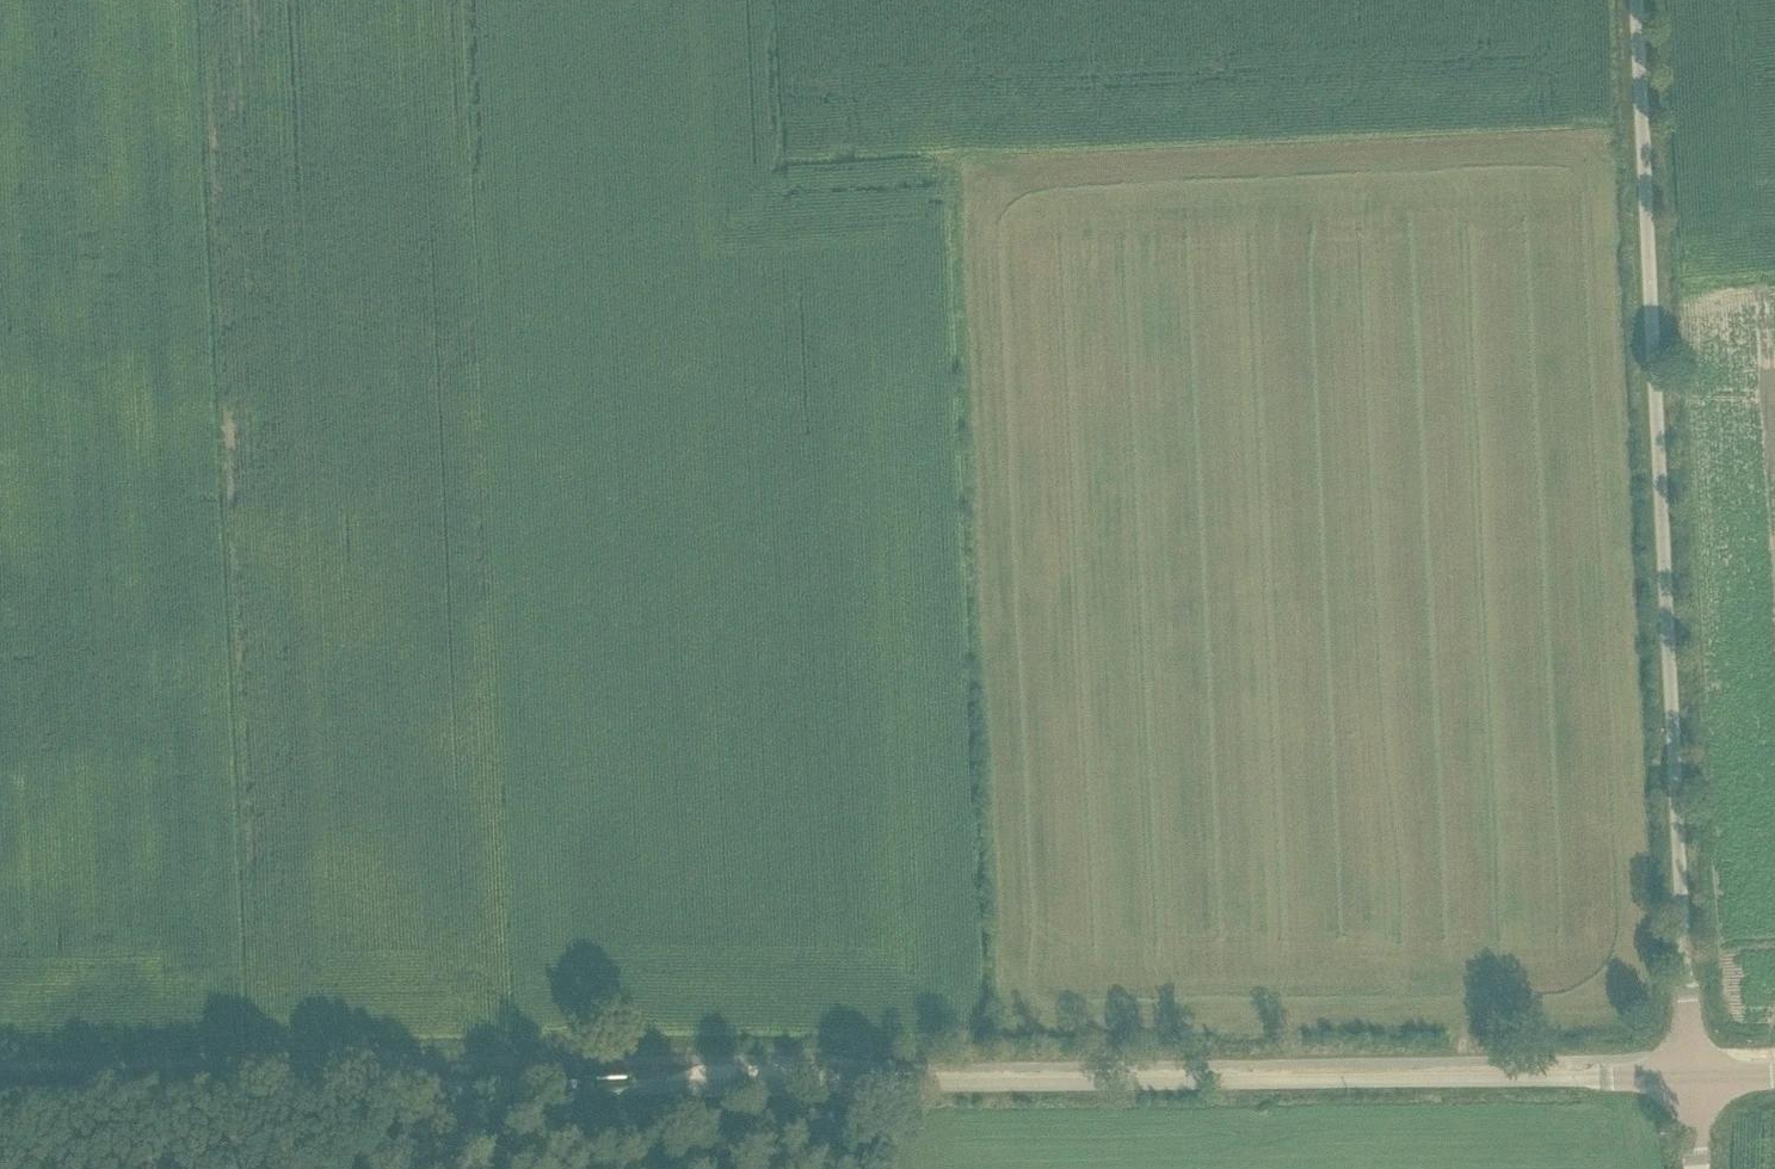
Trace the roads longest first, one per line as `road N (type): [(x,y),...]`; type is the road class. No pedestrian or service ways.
road 1 (unclassified): [(0,1088),(1685,1069)]
road 2 (unclassified): [(1685,1069),(1635,0)]

